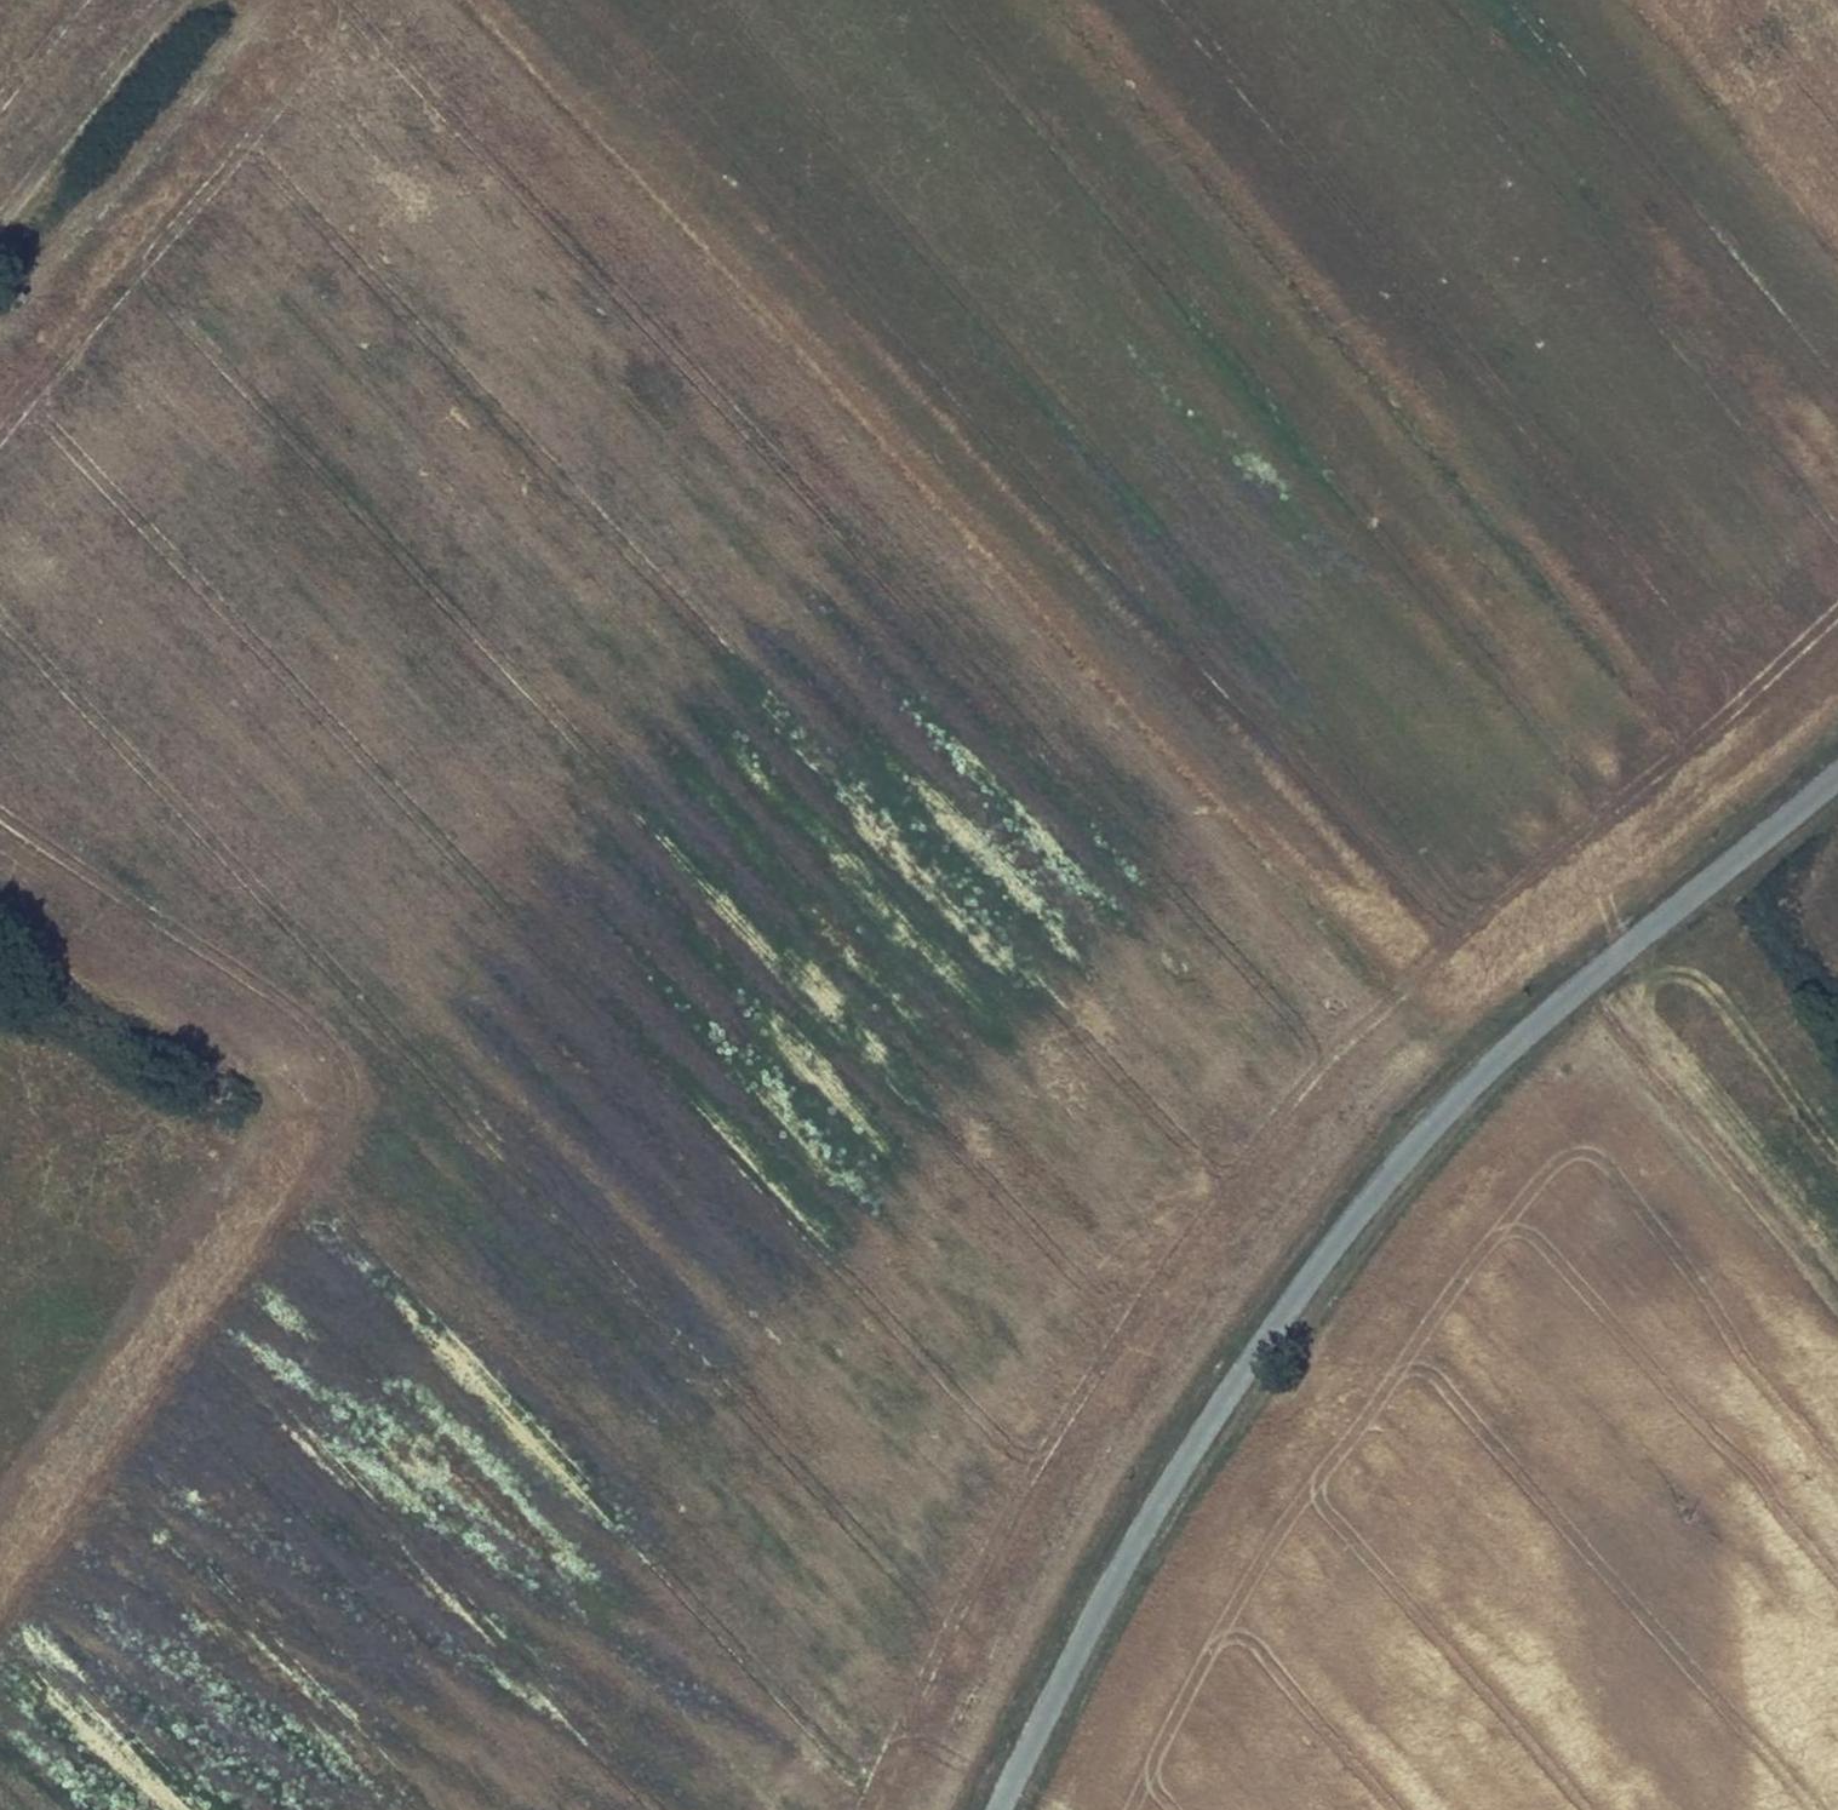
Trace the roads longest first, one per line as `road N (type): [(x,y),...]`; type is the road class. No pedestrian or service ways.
road 1 (unclassified): [(1000,1809),(1156,1508),(1228,1393),(1364,1206),(1551,1010),(1837,776)]

